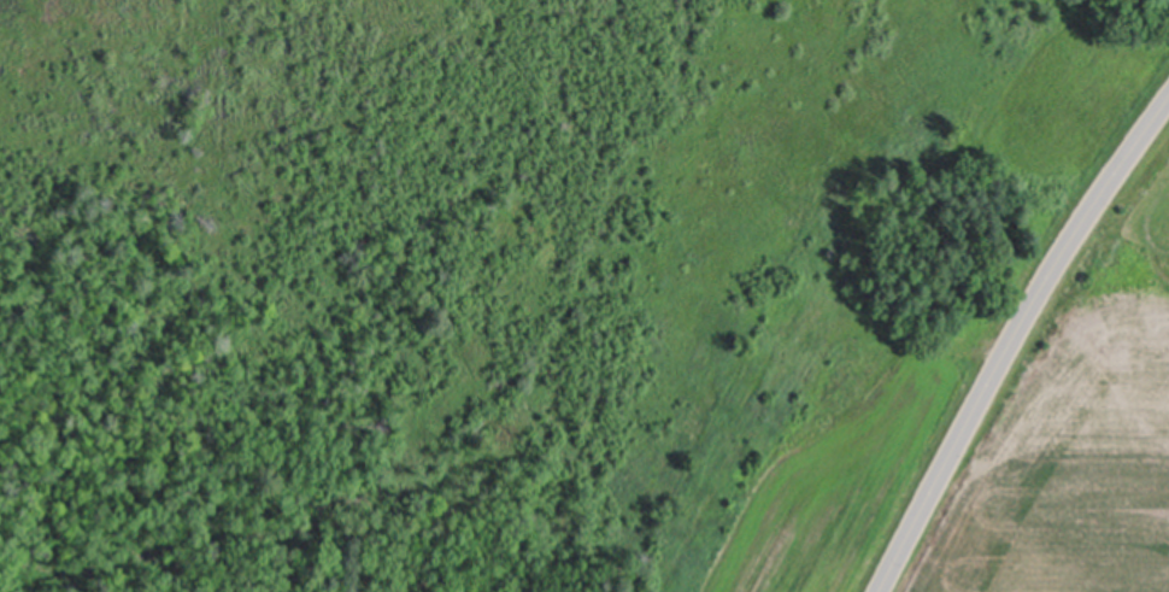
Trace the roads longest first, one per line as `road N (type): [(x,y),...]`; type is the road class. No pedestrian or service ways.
road 1 (tertiary): [(881,591),(1042,294),(1168,104)]

